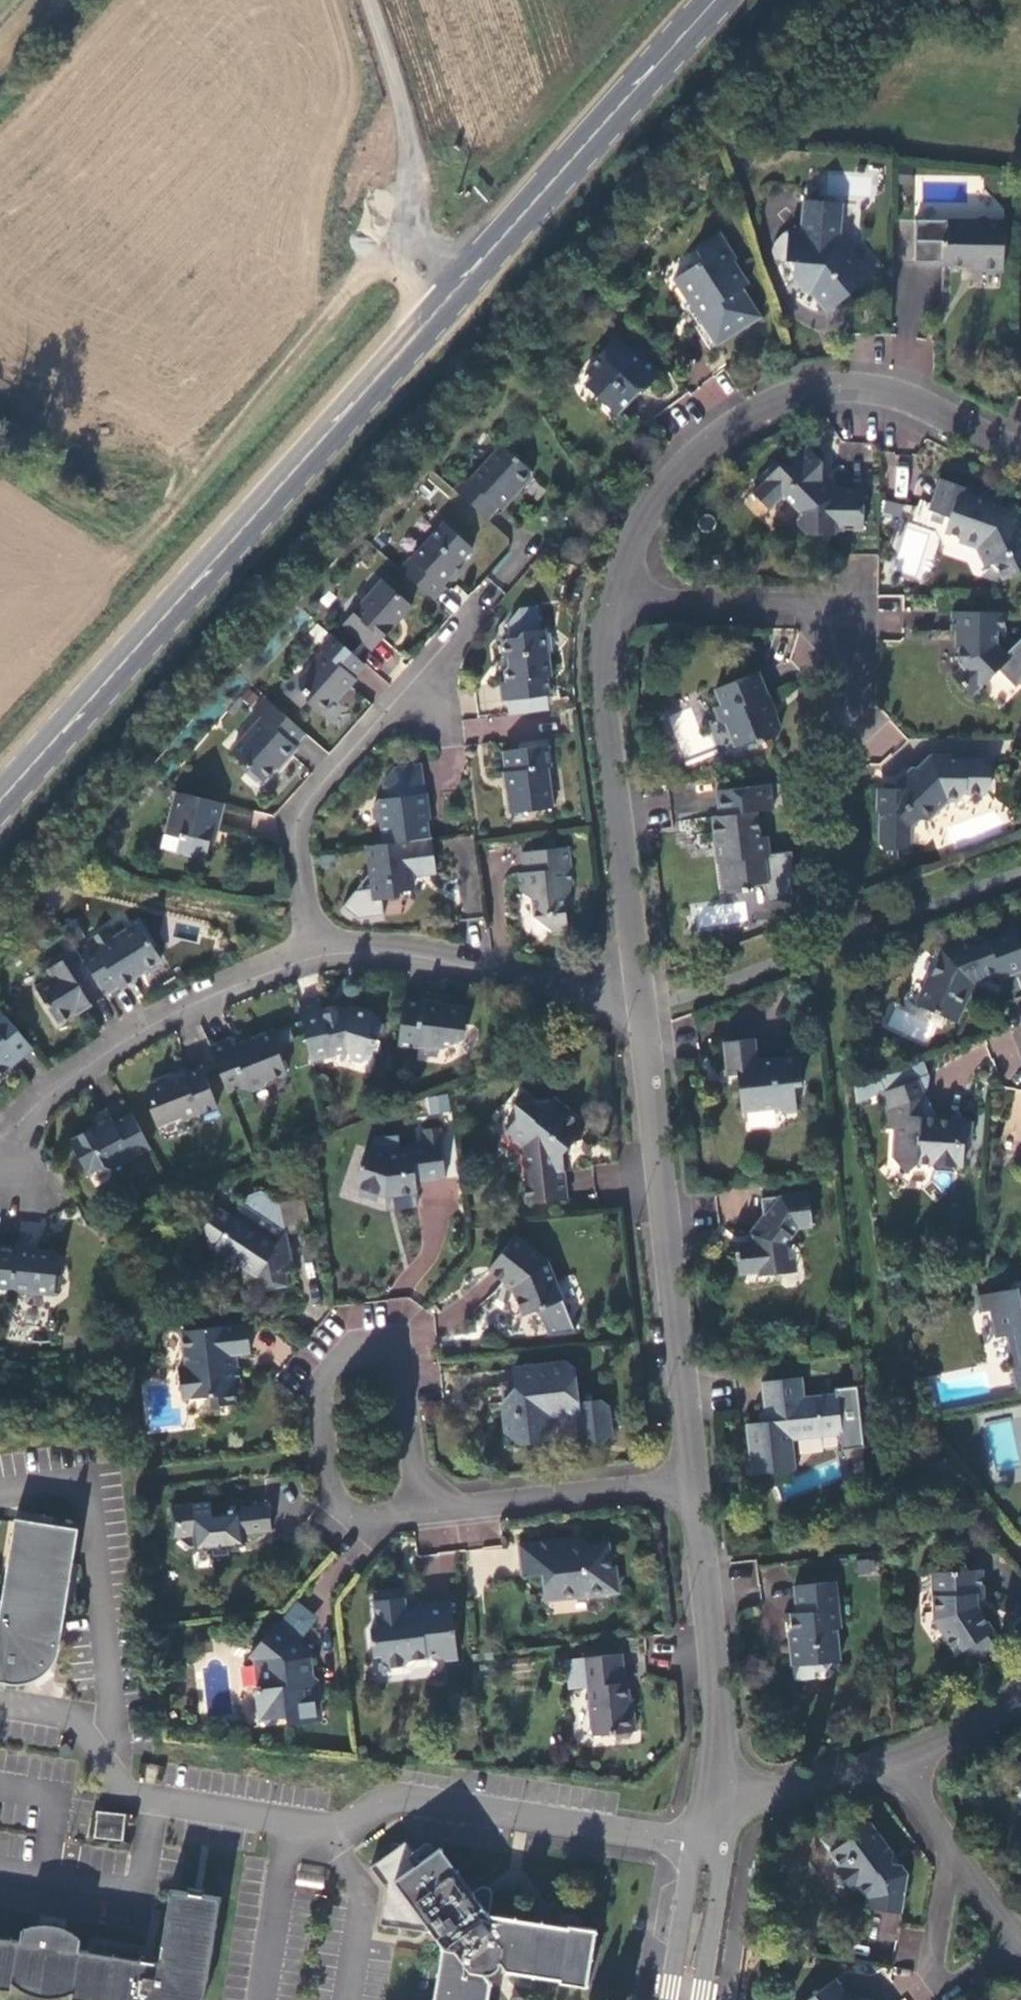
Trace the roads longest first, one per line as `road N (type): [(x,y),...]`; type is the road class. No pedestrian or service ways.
road 1 (unclassified): [(0,1703),(70,1718),(131,1795),(289,1829),(344,1827),(405,1796),(699,1844)]
road 2 (primary): [(0,801),(450,296)]
road 3 (track): [(0,424),(106,487),(148,495),(219,437),(359,278),(413,253)]
road 4 (residential): [(607,600),(657,496),(708,446),(761,408),(797,394),(886,395),(1020,450)]
road 5 (residential): [(690,1484),(646,1005)]
road 6 (residential): [(421,1511),(399,1357),(387,1347),(360,1349),(338,1361),(323,1393),(333,1500),(369,1523)]
road 7 (residential): [(646,1005),(610,769),(602,664),(607,600)]
road 8 (primary): [(450,296),(715,0)]
road 9 (residential): [(308,952),(156,1010),(91,1052),(21,1120),(3,1171)]
road 10 (residential): [(722,1824),(734,1752),(690,1484)]
road 11 (residential): [(646,1005),(467,963),(308,952)]
road 12 (residential): [(607,600),(811,605),(835,615),(858,647),(857,719)]
road 13 (unclassified): [(368,0),(410,143),(401,232),(423,271),(450,296)]
road 14 (residential): [(308,952),(295,825),(312,788),(405,688)]
road 15 (residential): [(690,1484),(421,1511)]
road 16 (residential): [(949,1855),(932,1991),(1020,1976)]
road 17 (residential): [(722,1824),(910,1764)]
road 18 (residential): [(705,1999),(728,1859),(722,1824)]
road 19 (residential): [(699,1844),(672,1999)]
road 20 (residential): [(910,1764),(1020,1708)]

